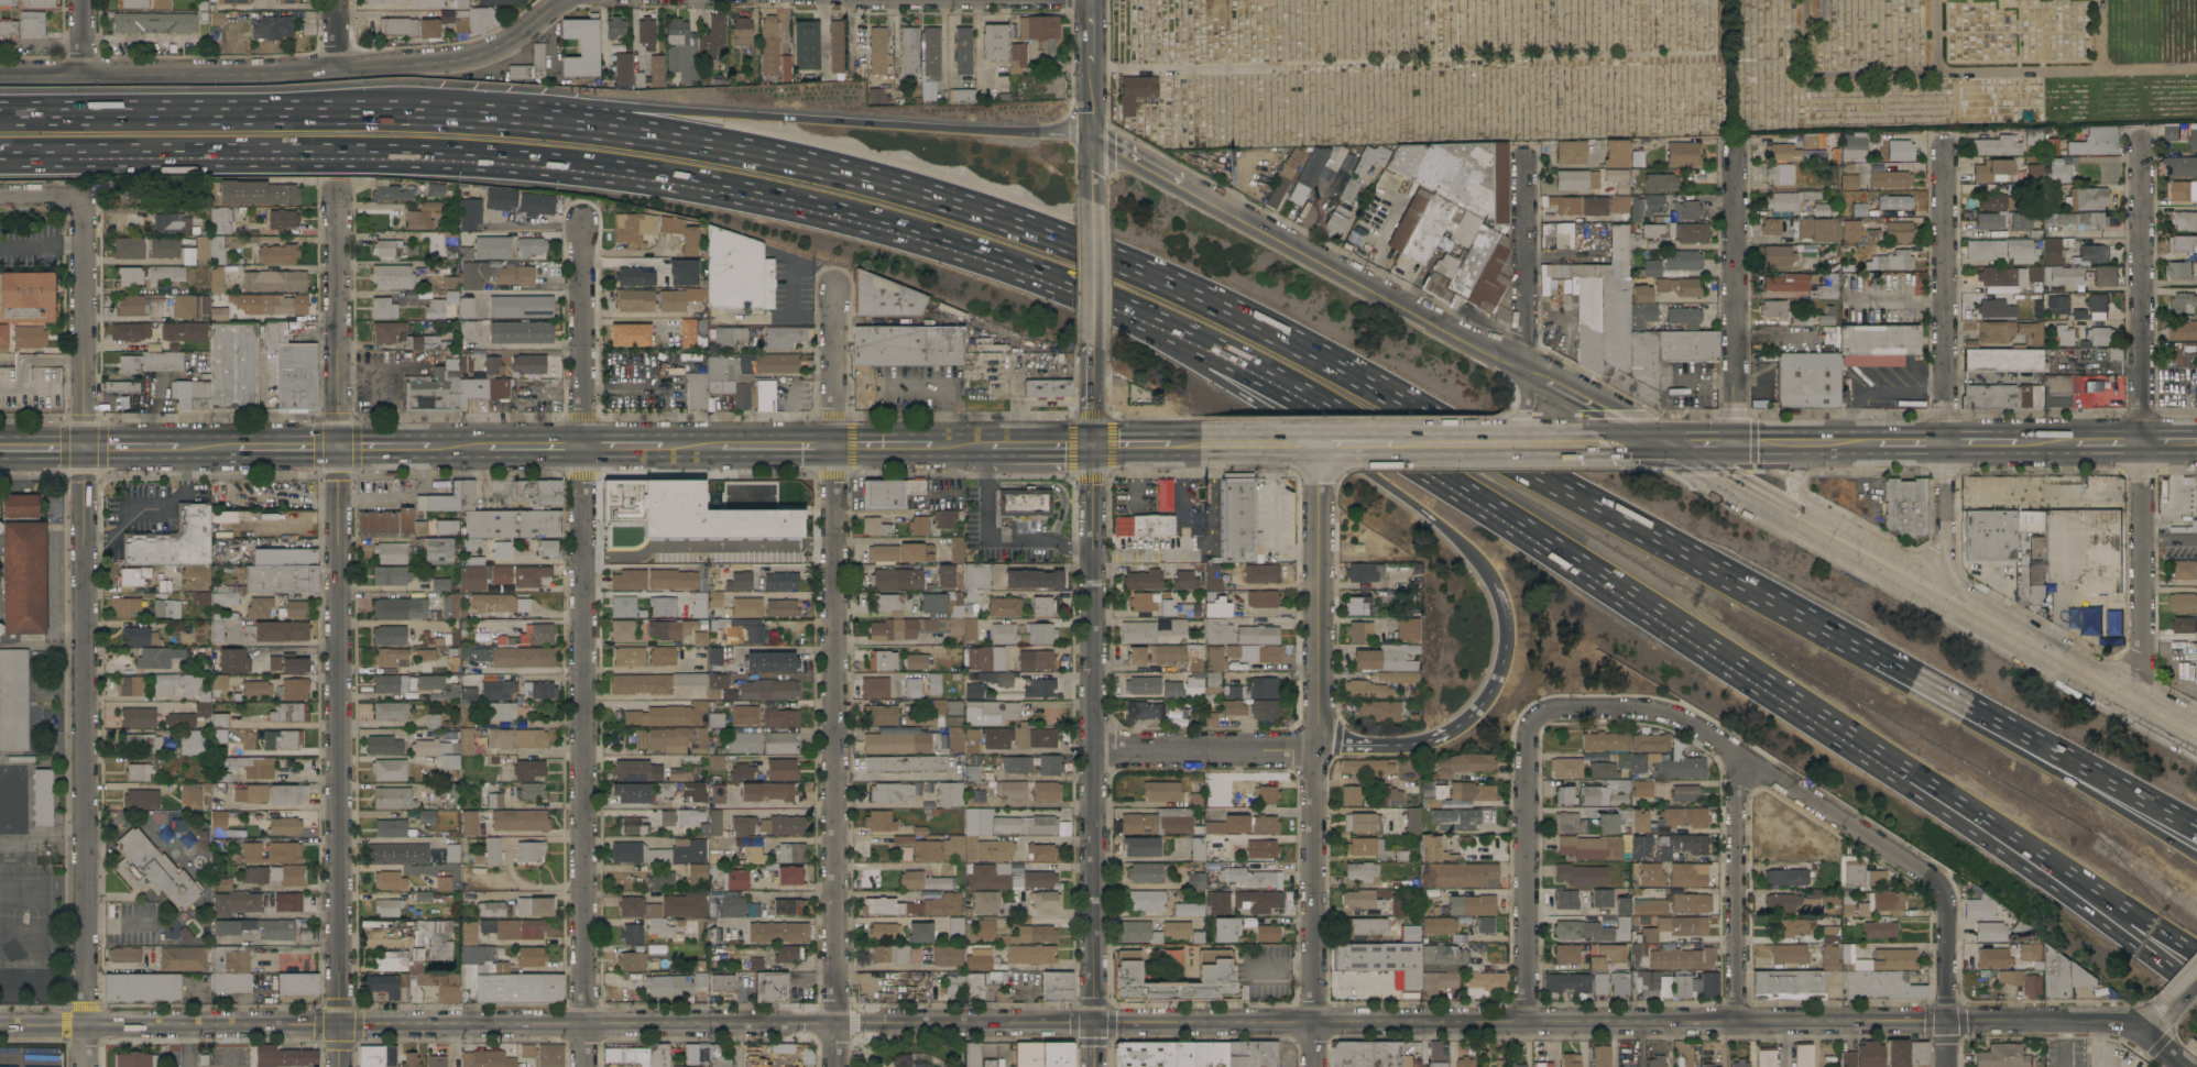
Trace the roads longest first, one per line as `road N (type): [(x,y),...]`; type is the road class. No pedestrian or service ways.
road 1 (motorway): [(0,154),(357,153),(579,166),(815,208),(1127,311)]
road 2 (motorway): [(1091,131),(464,96),(156,113)]
road 3 (motorway): [(1056,238),(864,177),(609,130),(480,117),(156,113)]
road 4 (motorway): [(1213,352),(1571,559),(1959,810)]
road 5 (residential): [(1947,1021),(1095,1021)]
road 6 (residential): [(583,222),(586,1066)]
road 7 (motorway): [(1847,639),(1245,315),(1128,264)]
road 8 (residential): [(834,288),(838,1020)]
road 9 (secondary): [(1091,131),(1662,443)]
road 10 (secondary): [(2196,733),(1662,443)]
road 11 (tertiary): [(0,73),(262,73),(447,62),(512,40),(565,0)]
road 12 (tertiary): [(1095,1021),(1094,444)]
road 13 (residential): [(86,1025),(85,448)]
road 14 (residential): [(338,448),(341,1024)]
road 15 (residential): [(2143,141),(2144,705)]
road 16 (residential): [(1736,754),(1688,722),(1646,708),(1555,707),(1534,719),(1527,1019)]
road 17 (residential): [(838,1020),(341,1024)]
road 18 (residential): [(1947,144),(1947,597)]
road 19 (motorway): [(1183,359),(1312,431),(1473,552),(1497,590),(1506,640)]
road 20 (motorway): [(2196,857),(1847,639)]
road 21 (motorway): [(2196,825),(1847,639)]
road 22 (residential): [(1736,754),(1941,888),(1947,1021)]
road 23 (residential): [(85,448),(85,197),(0,198)]
road 24 (residential): [(1320,744),(1315,1066)]
road 25 (residential): [(1737,150),(1738,443)]
road 26 (motorway): [(1959,810),(2188,949)]
road 27 (residential): [(1736,754),(1737,1020)]
road 28 (residential): [(1095,1021),(838,1020)]
road 29 (residential): [(341,1024),(86,1025)]
road 30 (residential): [(338,195),(338,448)]
road 31 (motorway): [(1506,640),(1482,703),(1441,735),(1396,745),(1320,744)]
road 32 (secondary): [(1321,507),(1320,744)]
road 33 (residential): [(1320,744),(1094,748)]
road 34 (residential): [(1527,369),(1527,156)]
road 35 (residential): [(2147,1033),(2099,1020),(1947,1021)]
road 36 (motorway): [(1959,810),(2107,916)]
road 37 (secondary): [(1092,363),(1090,201)]
road 38 (motorway): [(156,113),(0,114)]
road 39 (secondary): [(1583,442),(1441,443)]
road 40 (secondary): [(1878,441),(1738,443)]
road 41 (secondary): [(1090,201),(1093,70)]
road 42 (secondary): [(1441,443),(1320,443)]

